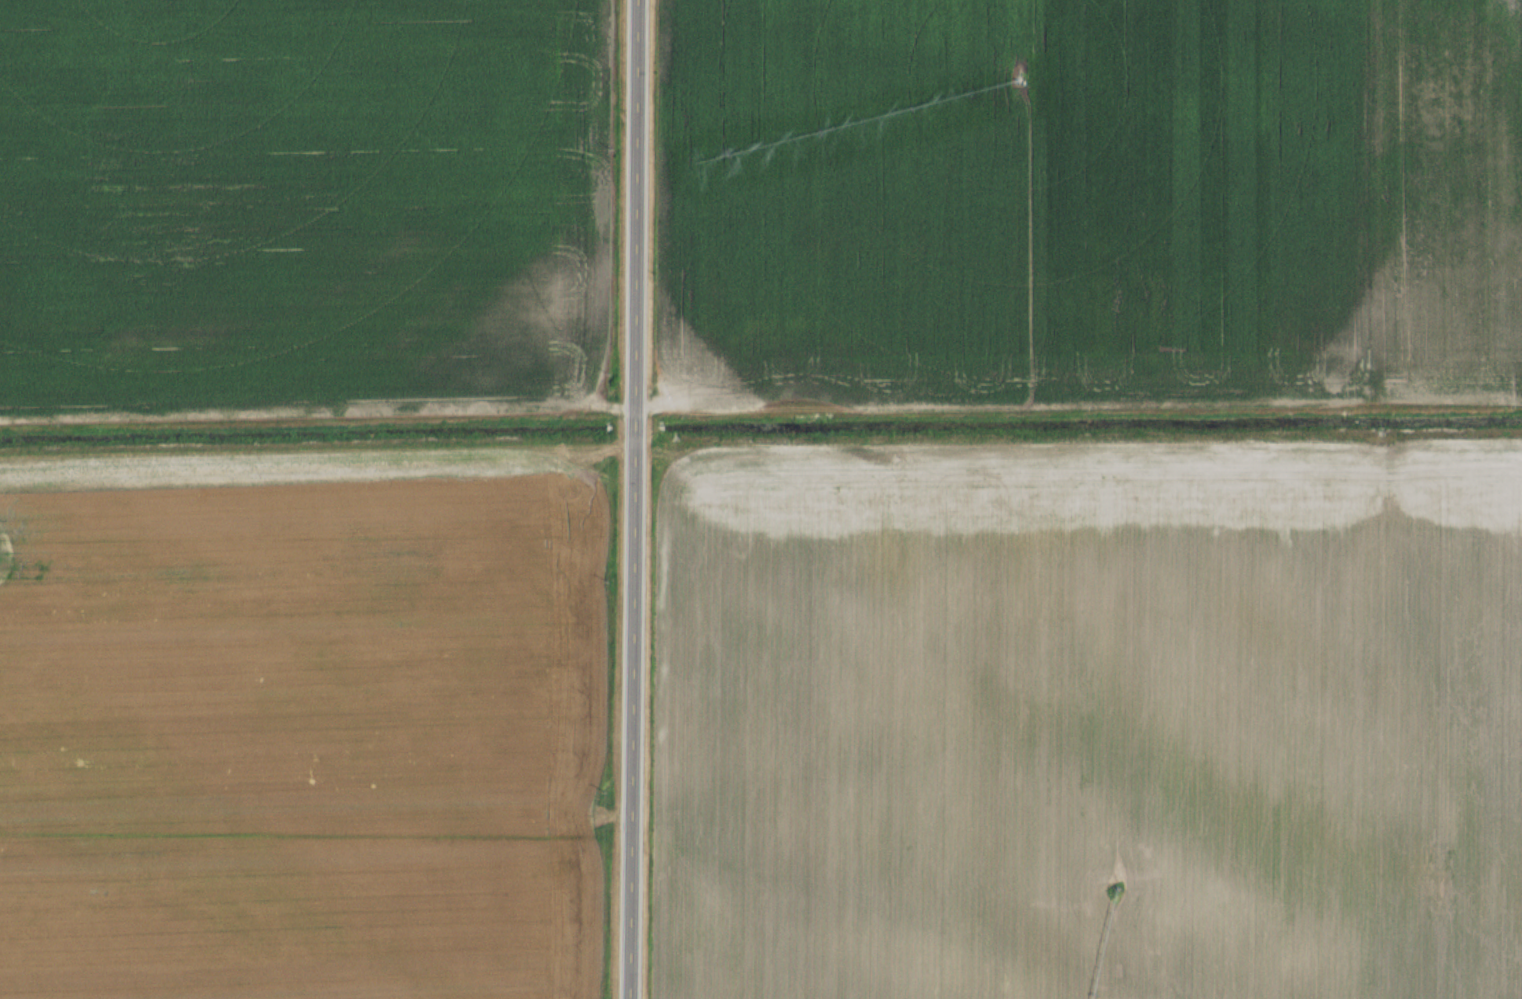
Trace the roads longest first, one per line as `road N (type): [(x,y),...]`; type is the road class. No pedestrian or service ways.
road 1 (tertiary): [(629,998),(636,0)]

